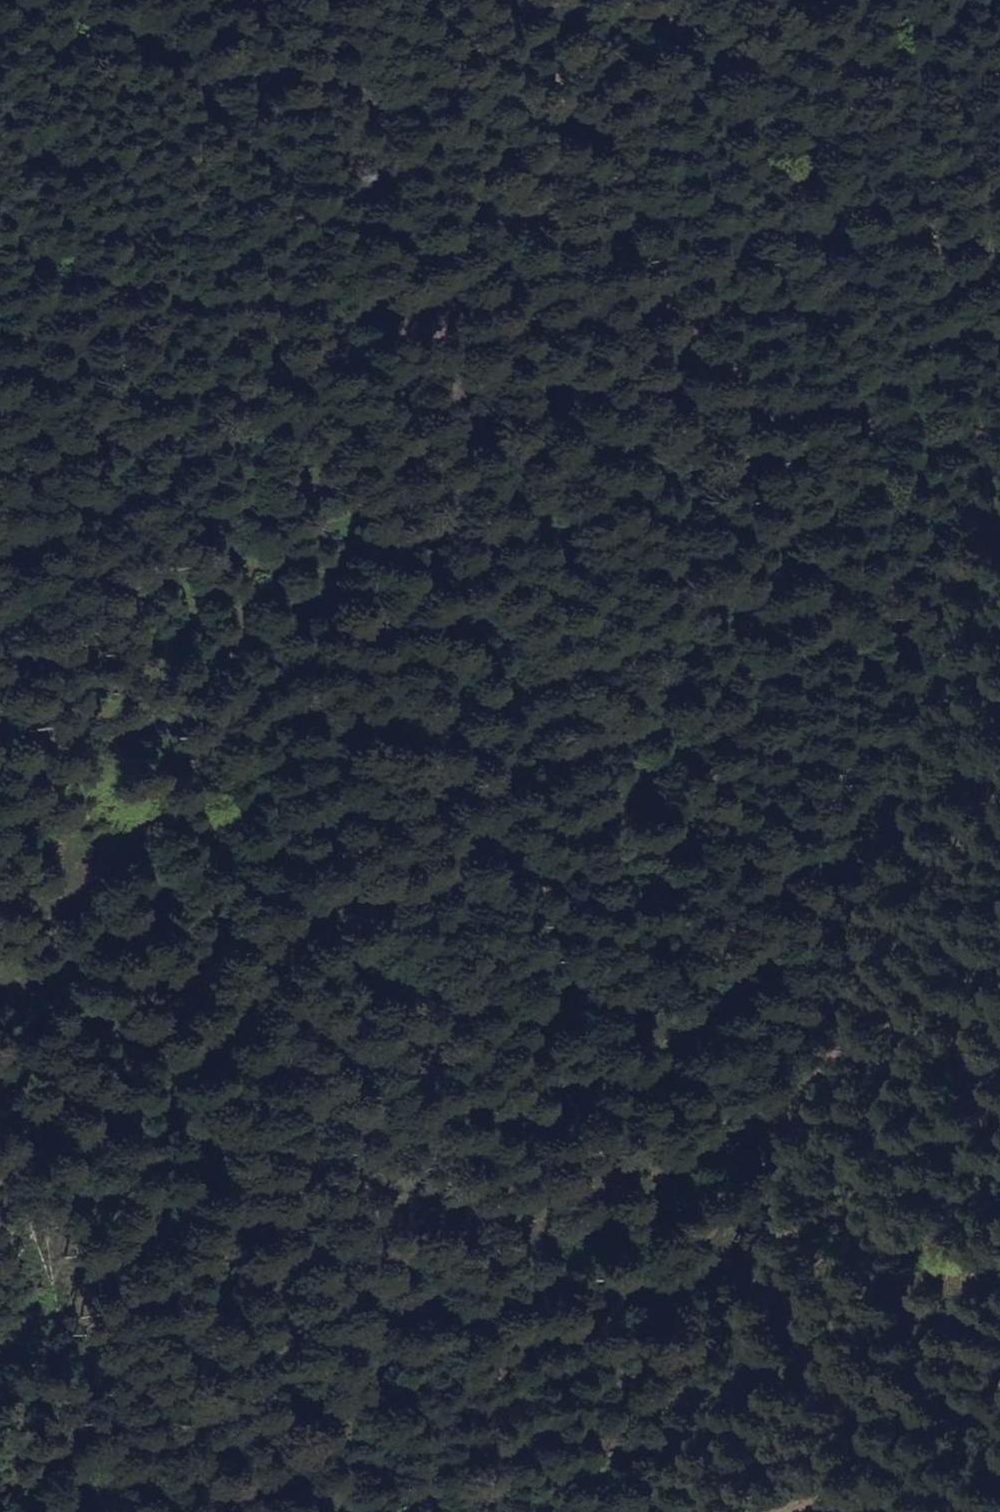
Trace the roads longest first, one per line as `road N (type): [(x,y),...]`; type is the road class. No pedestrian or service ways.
road 1 (track): [(478,1511),(468,1486),(474,1360),(384,917),(432,521),(582,0)]
road 2 (track): [(999,1390),(791,1511)]

